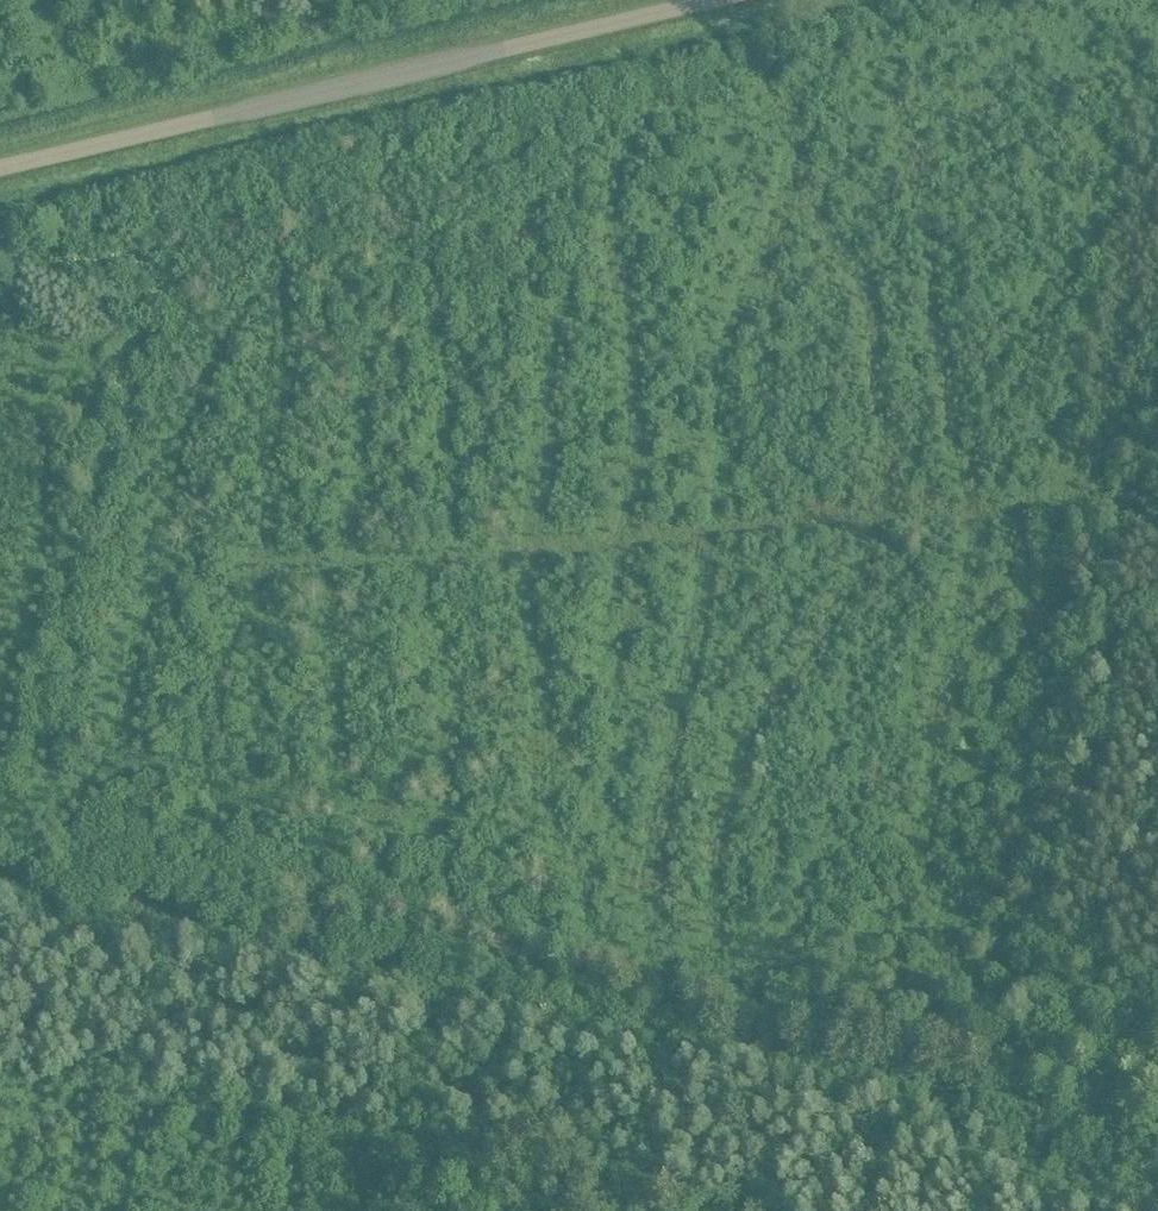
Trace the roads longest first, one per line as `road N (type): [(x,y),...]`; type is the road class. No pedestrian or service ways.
road 1 (track): [(0,893),(1157,1127)]
road 2 (unclassified): [(0,166),(702,0)]

